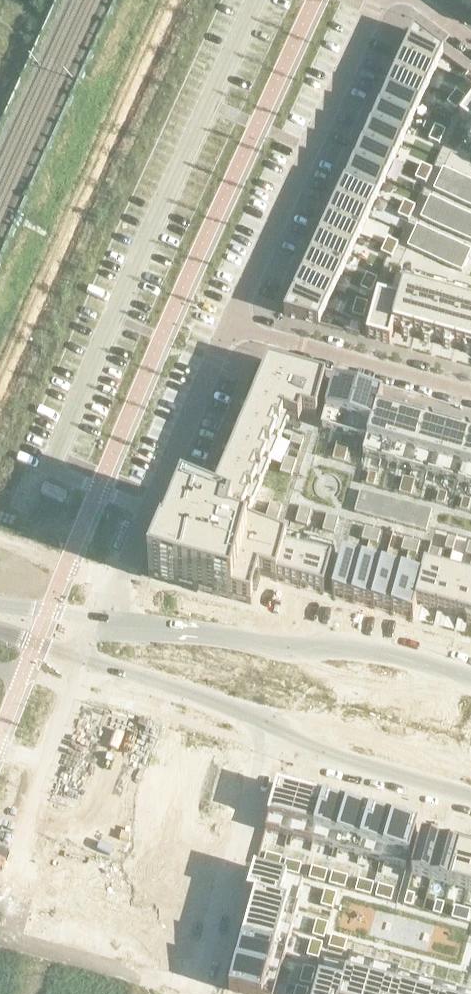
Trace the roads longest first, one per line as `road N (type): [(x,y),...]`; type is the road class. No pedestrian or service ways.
road 1 (residential): [(229,325),(380,0)]
road 2 (residential): [(100,620),(229,325)]
road 3 (residential): [(470,392),(229,325)]
road 4 (tertiary): [(272,724),(338,756),(470,793)]
road 5 (tertiary): [(84,656),(272,724)]
road 6 (tertiary): [(293,644),(187,624),(100,620)]
road 7 (tertiary): [(470,682),(343,646),(293,644)]
road 8 (residential): [(0,750),(46,763),(84,656)]

